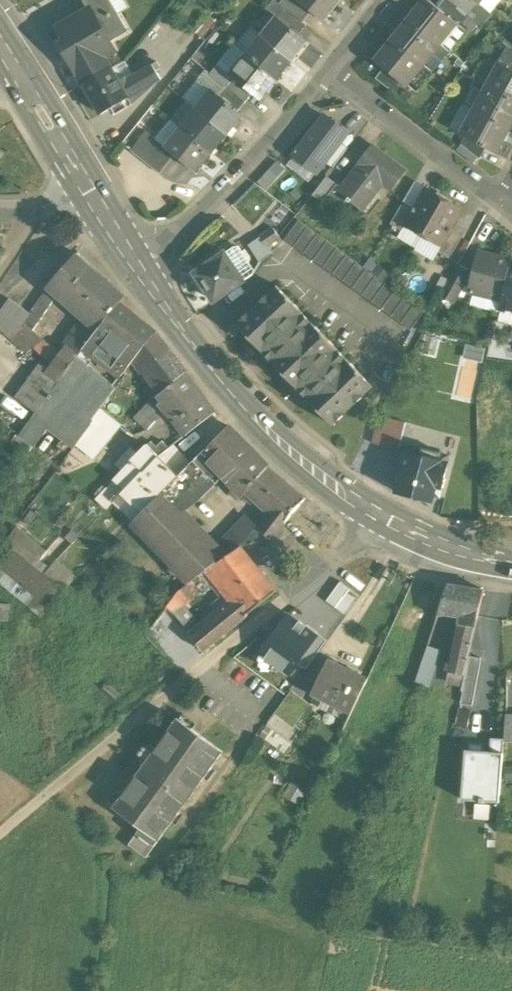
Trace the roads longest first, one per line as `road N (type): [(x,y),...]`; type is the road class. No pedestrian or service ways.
road 1 (secondary): [(511,562),(439,546),(322,480),(255,425),(141,267)]
road 2 (residential): [(141,267),(242,177),(333,71)]
road 3 (residential): [(502,205),(333,71)]
road 4 (secondary): [(93,192),(0,41)]

